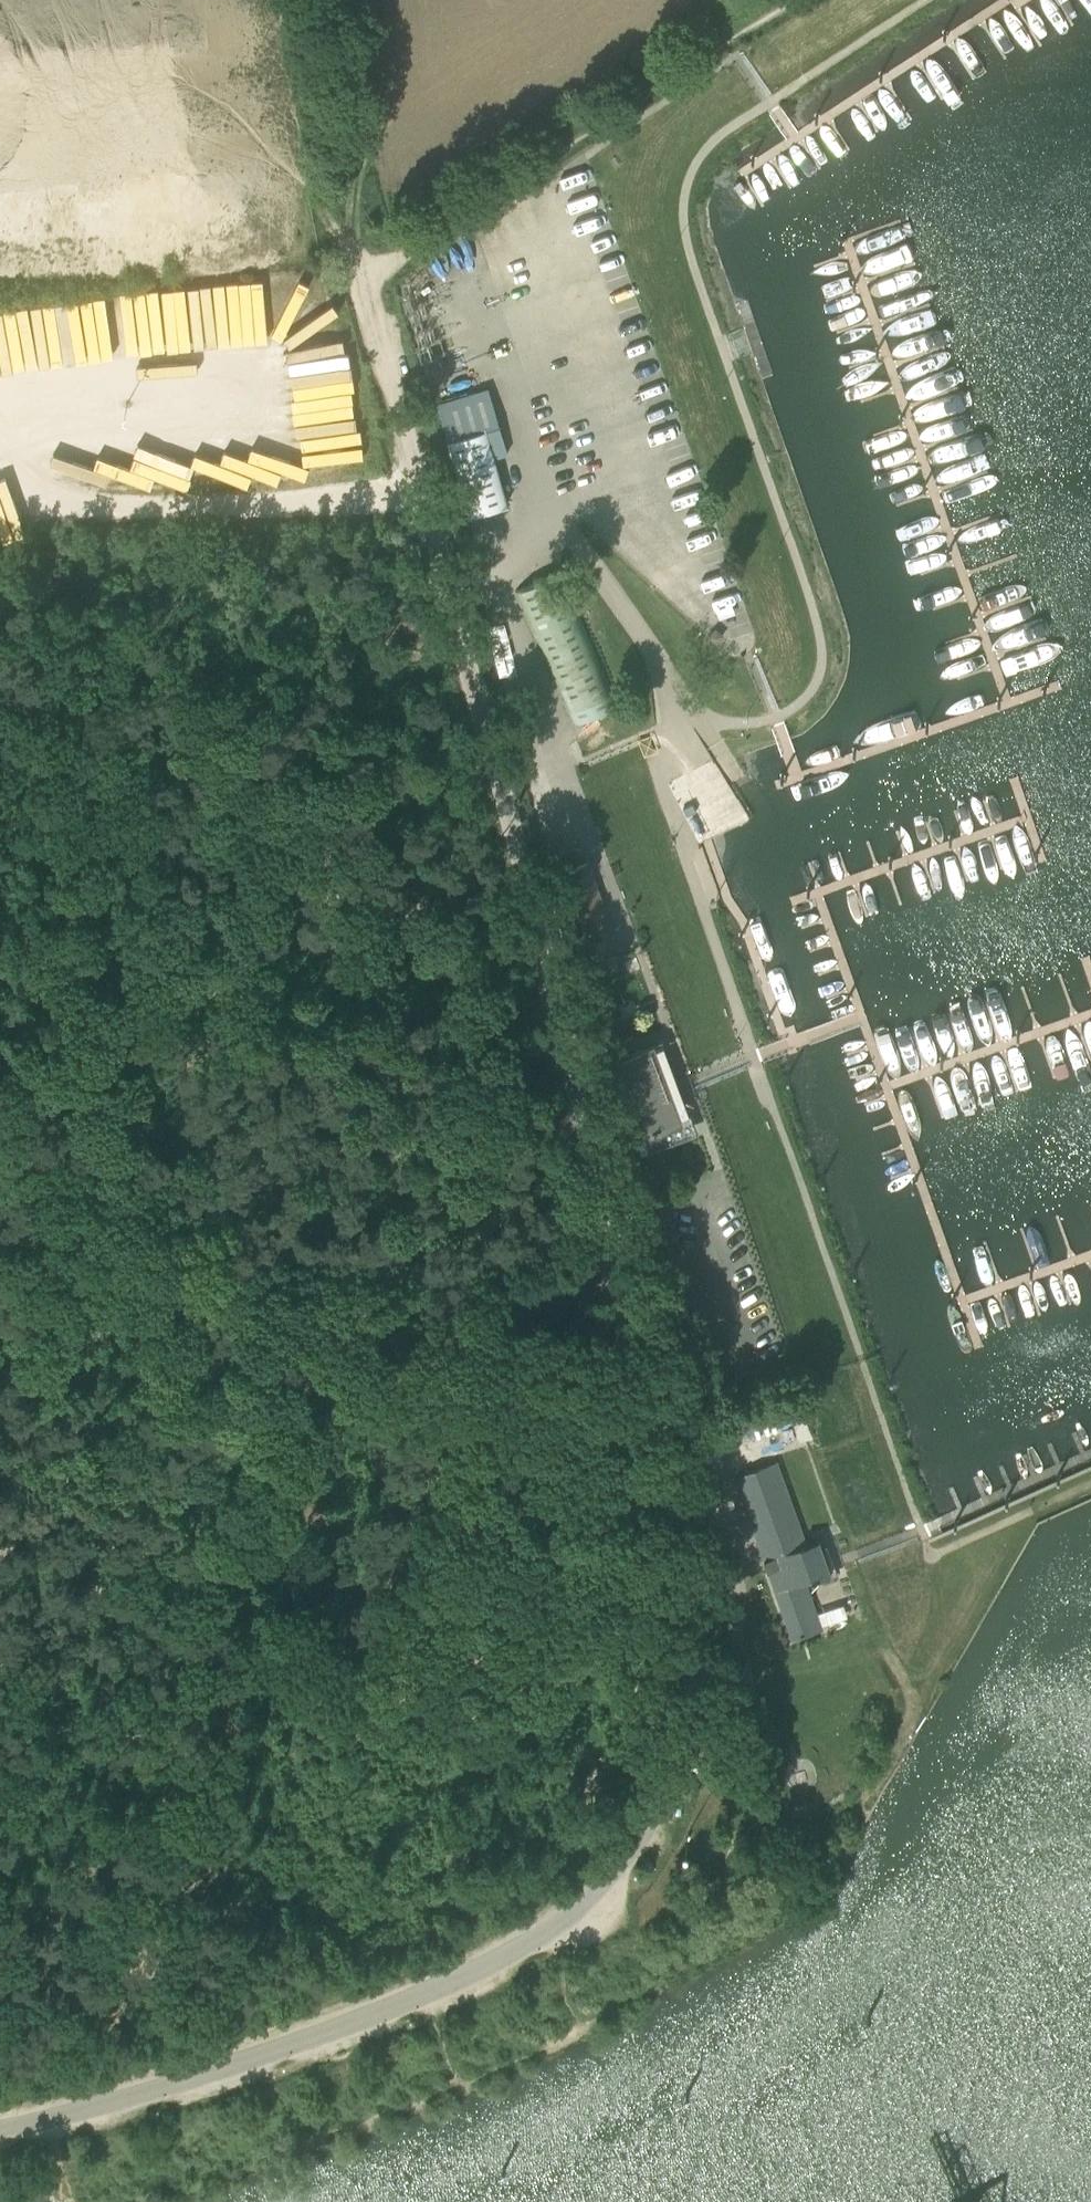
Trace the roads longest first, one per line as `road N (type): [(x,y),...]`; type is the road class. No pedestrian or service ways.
road 1 (track): [(679,1513),(617,1525),(501,1409),(275,1317),(0,1153)]
road 2 (track): [(368,283),(795,0)]
road 3 (track): [(0,805),(137,512)]
road 4 (track): [(416,464),(368,283)]
road 5 (track): [(368,283),(353,226),(354,184),(376,117)]

